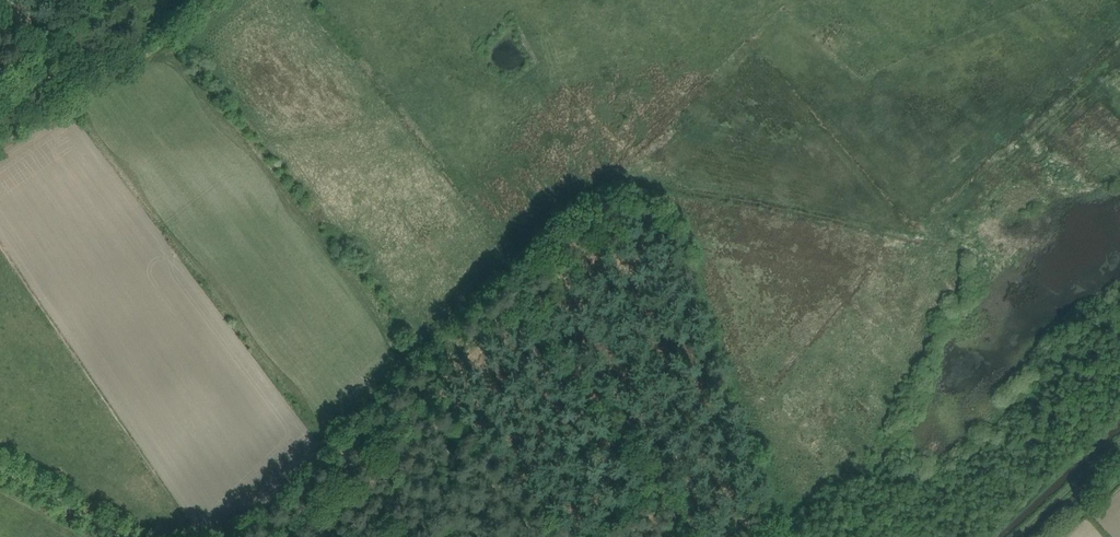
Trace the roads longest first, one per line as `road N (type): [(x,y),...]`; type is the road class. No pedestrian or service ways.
road 1 (track): [(0,144),(218,0)]
road 2 (track): [(126,536),(0,470)]

